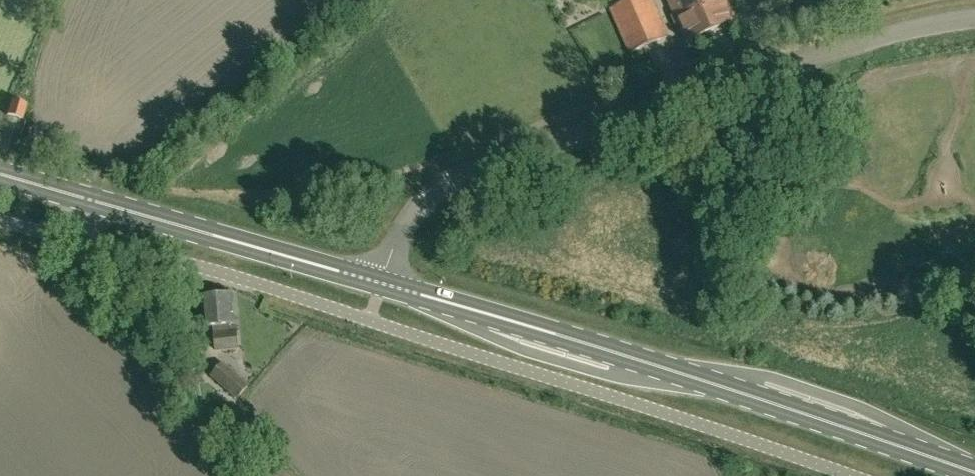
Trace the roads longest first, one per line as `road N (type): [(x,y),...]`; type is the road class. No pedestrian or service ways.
road 1 (unclassified): [(379,287),(414,215),(481,171),(883,36),(974,21)]
road 2 (secondary): [(974,473),(379,287)]
road 3 (secondary): [(379,287),(0,177)]

